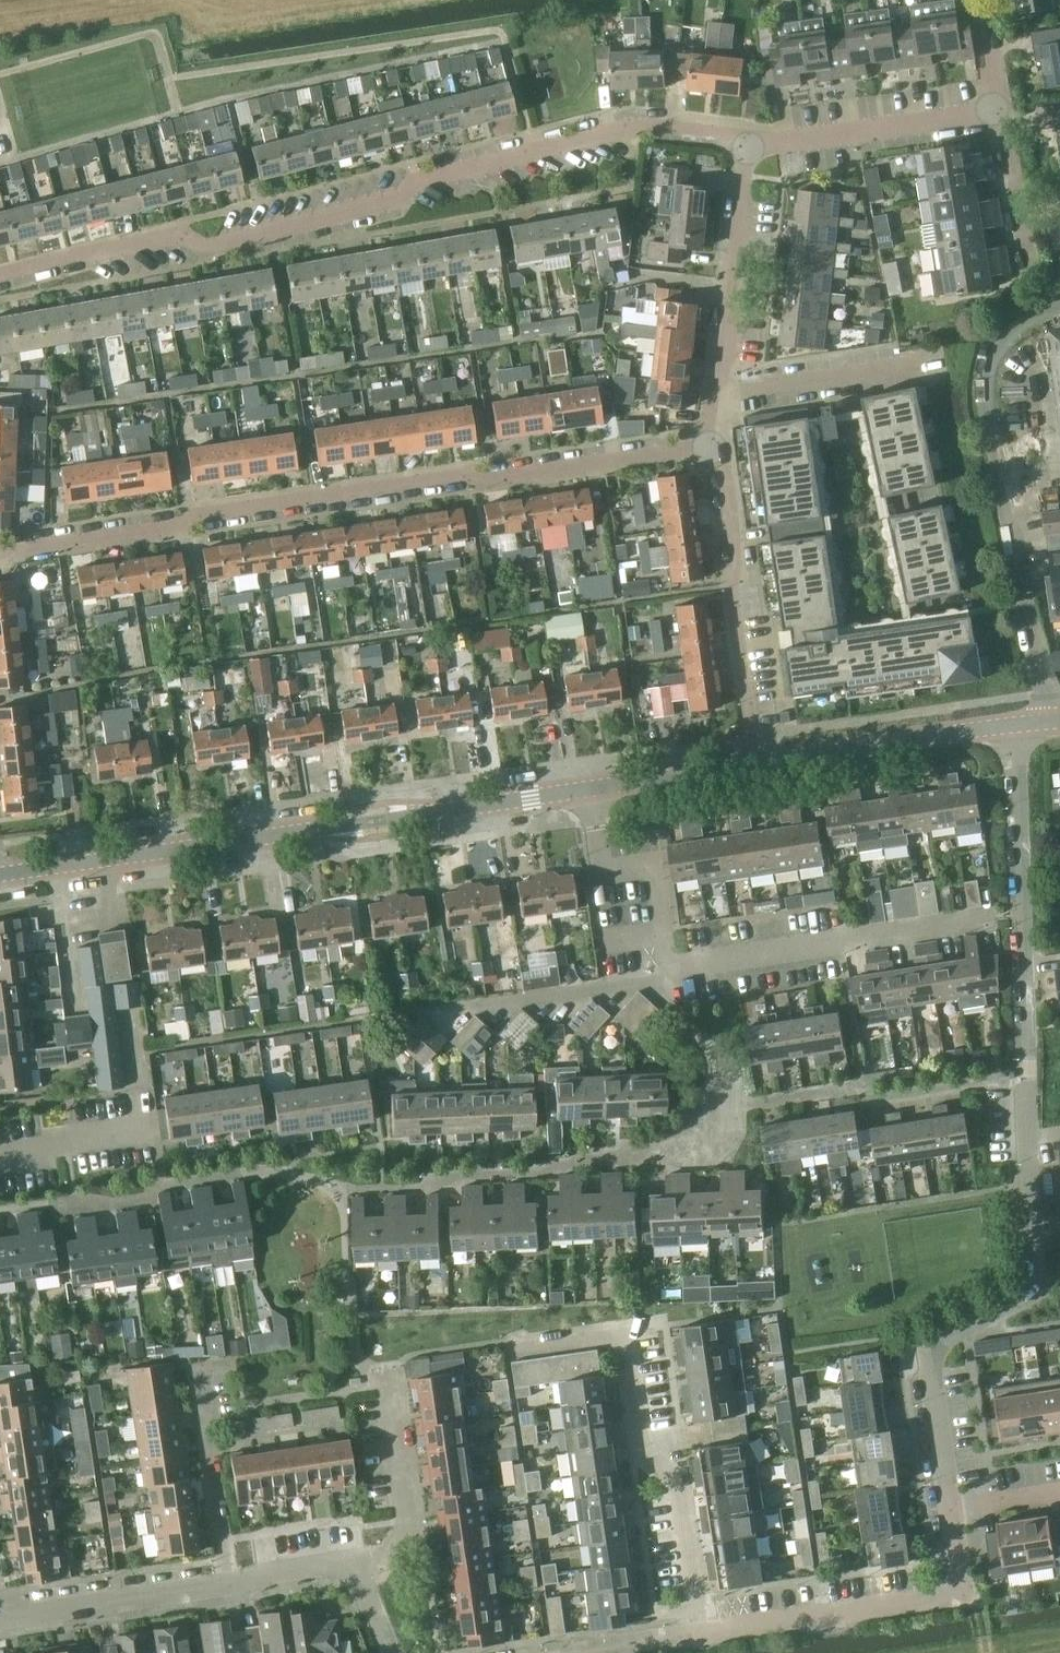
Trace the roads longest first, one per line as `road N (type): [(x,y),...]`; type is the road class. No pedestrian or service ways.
road 1 (residential): [(951,1513),(930,1350),(1040,1285),(1017,723)]
road 2 (residential): [(0,274),(181,234),(211,247),(403,198),(420,177),(637,124),(752,138)]
road 3 (residential): [(0,554),(720,443)]
road 4 (tertiary): [(0,874),(581,791)]
road 5 (unclassified): [(1051,720),(986,398),(1005,338),(1059,308)]
road 6 (residential): [(699,1635),(679,1469),(638,1441),(624,1329),(509,1346)]
road 7 (residential): [(699,1635),(962,1592),(951,1513)]
road 8 (residential): [(720,443),(758,761)]
road 9 (residential): [(752,138),(719,394),(720,443)]
road 10 (residential): [(672,974),(972,920)]
road 11 (residential): [(0,1154),(149,1133),(135,1019)]
road 12 (tertiary): [(758,761),(1017,723)]
road 13 (residential): [(1002,109),(784,141),(752,138)]
road 14 (residential): [(427,1010),(672,974)]
road 15 (residential): [(352,1563),(386,1556),(409,1526),(381,1365)]
road 16 (residential): [(672,974),(660,881),(594,858),(581,791)]
road 17 (residential): [(0,1612),(229,1581)]
road 18 (residential): [(229,1581),(198,1368)]
road 19 (tertiary): [(581,791),(758,761)]
road 20 (residential): [(1025,240),(1002,109)]
road 21 (residential): [(574,1652),(699,1635)]
road 22 (residential): [(229,1581),(352,1563)]

